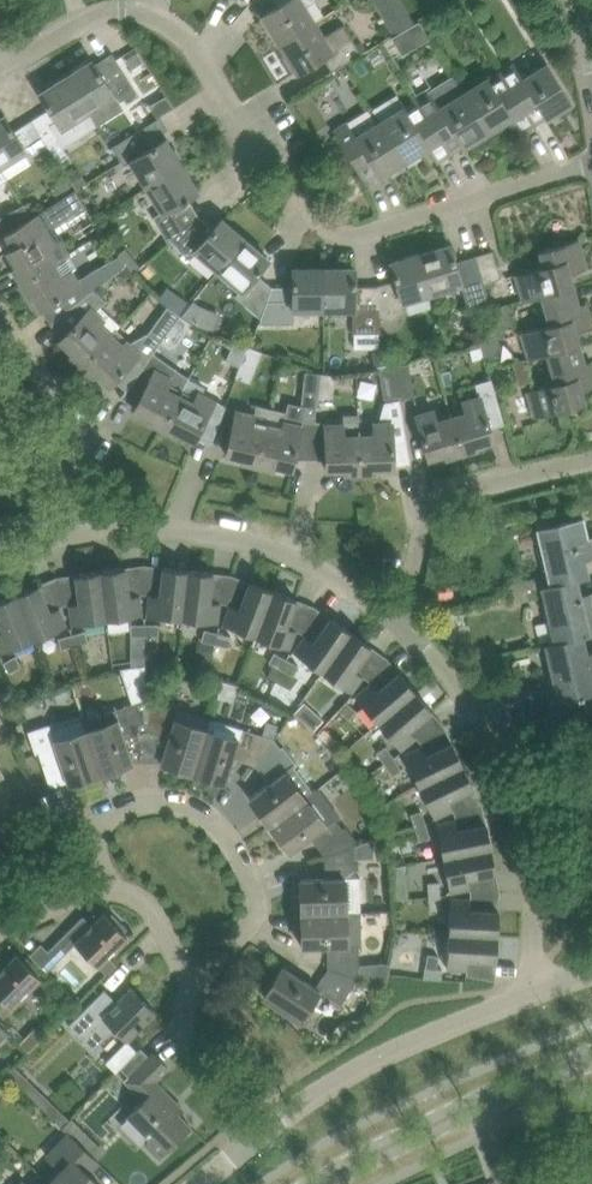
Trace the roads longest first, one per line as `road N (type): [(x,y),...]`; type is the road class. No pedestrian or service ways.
road 1 (residential): [(591,162),(375,229),(333,233),(168,21),(105,14),(0,66)]
road 2 (residential): [(538,991),(533,876),(503,762),(475,710),(397,622)]
road 3 (residential): [(195,988),(258,912),(250,871),(229,832),(184,802),(125,802),(106,812),(96,832),(106,890)]
road 4 (residential): [(397,622),(342,583),(217,537),(84,535)]
road 5 (residential): [(252,1139),(380,1056),(538,991)]
road 6 (tertiary): [(591,1056),(310,1183)]
road 7 (residential): [(397,622),(413,597),(436,501),(591,460)]
road 8 (residential): [(84,535),(67,413),(0,319)]
road 9 (residential): [(252,1139),(185,1042),(183,1014),(195,988)]
road 10 (residential): [(106,890),(146,901),(195,988)]

